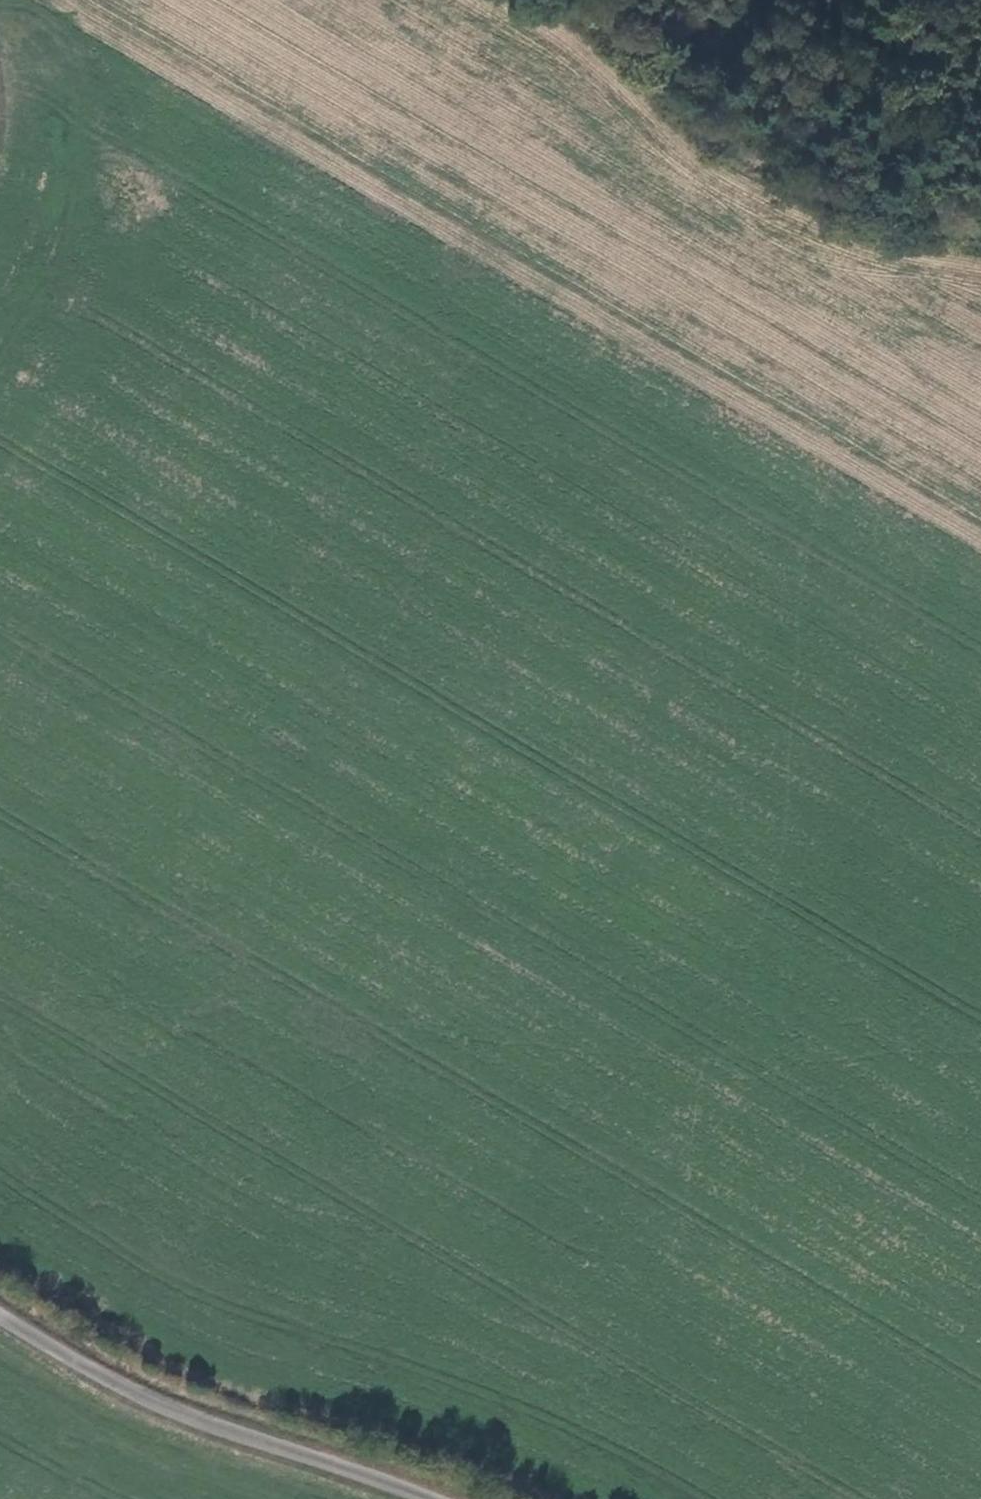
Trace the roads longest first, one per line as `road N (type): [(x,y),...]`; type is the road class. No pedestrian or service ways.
road 1 (unclassified): [(431,1498),(139,1397),(0,1314)]

